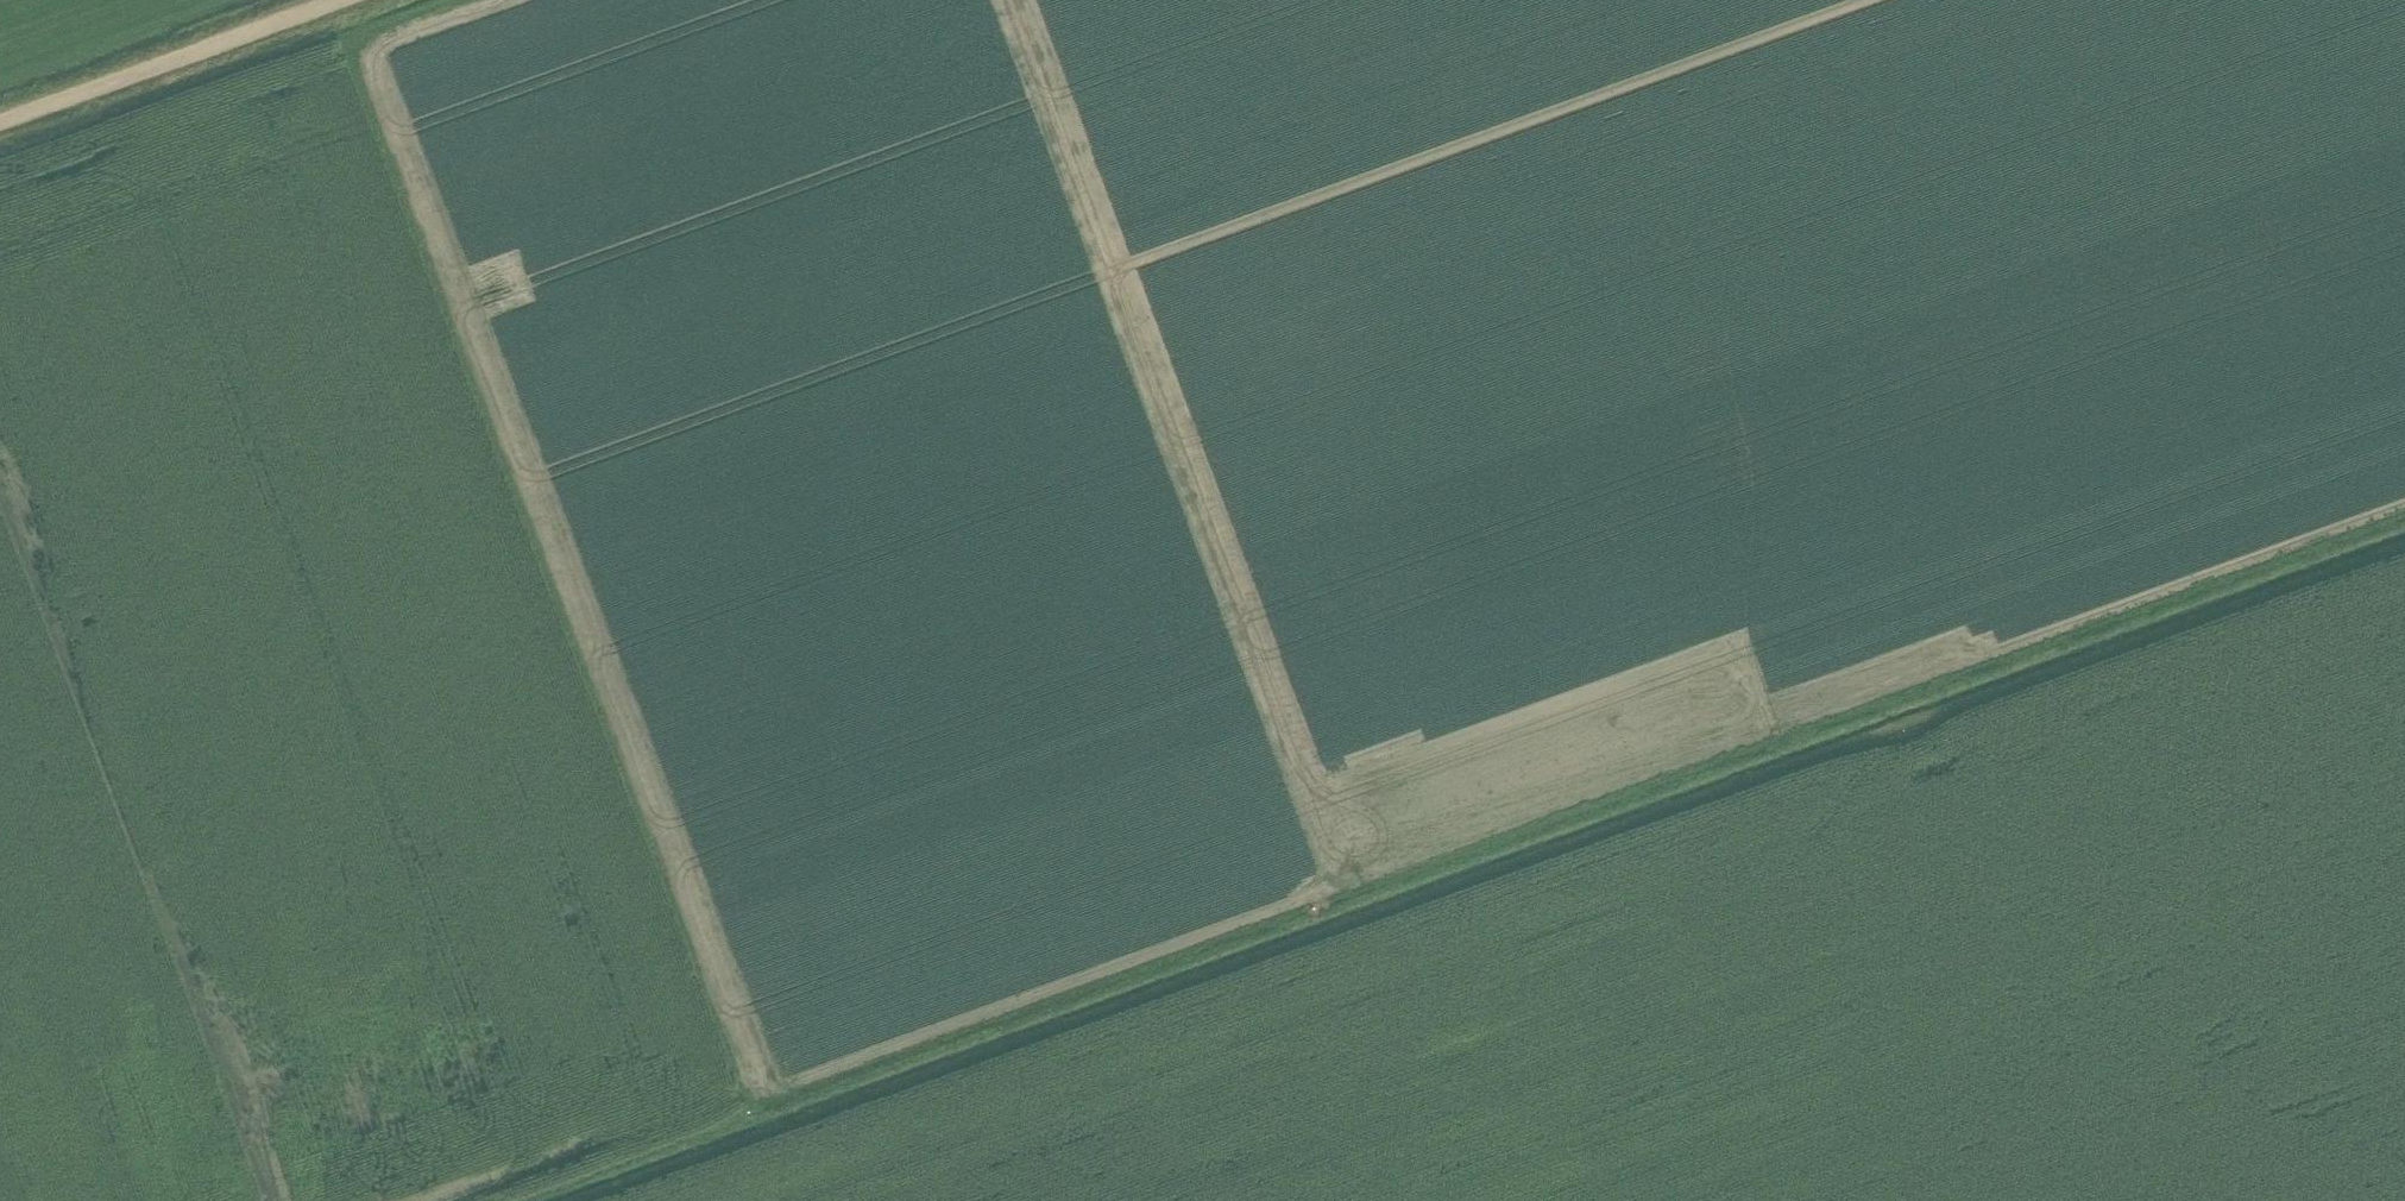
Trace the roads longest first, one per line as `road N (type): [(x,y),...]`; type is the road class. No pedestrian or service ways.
road 1 (track): [(0,121),(339,0)]

